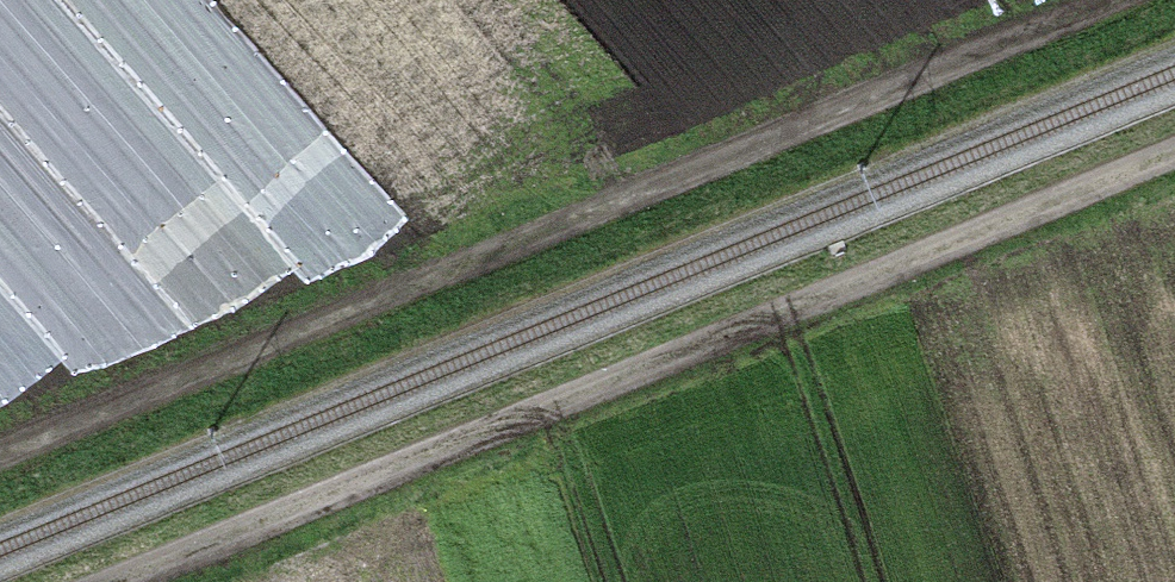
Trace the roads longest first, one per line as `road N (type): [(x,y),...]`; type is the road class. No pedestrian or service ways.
road 1 (track): [(0,461),(1125,0)]
road 2 (track): [(121,581),(1174,153)]

